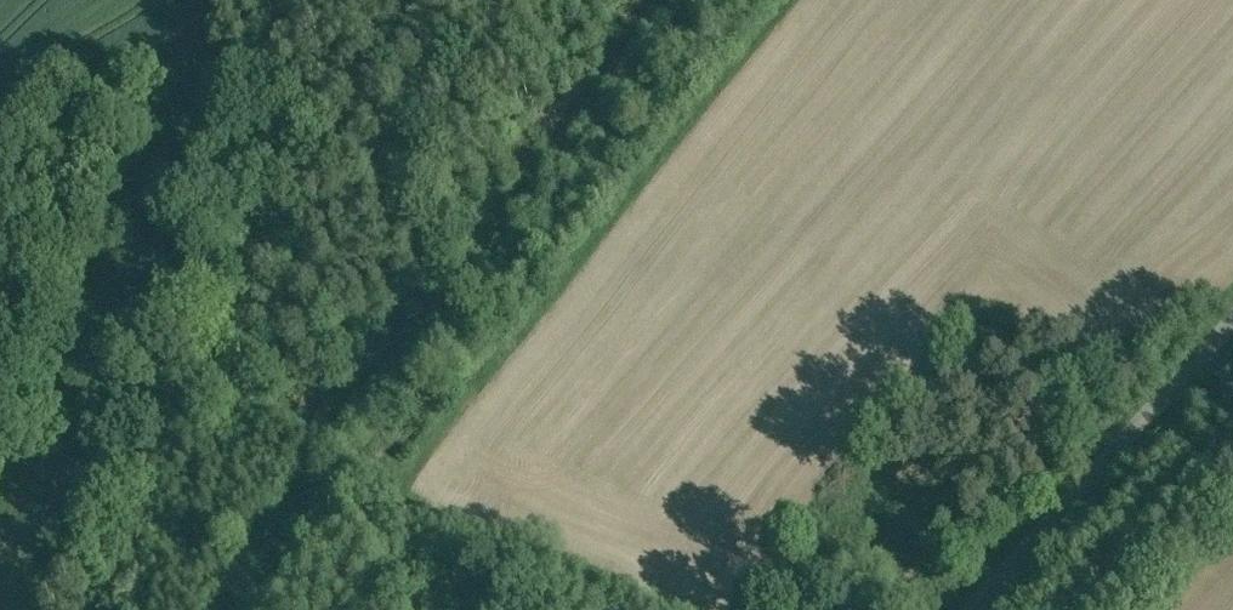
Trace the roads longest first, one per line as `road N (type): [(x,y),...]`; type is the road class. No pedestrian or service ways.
road 1 (residential): [(964,609),(1232,311)]

